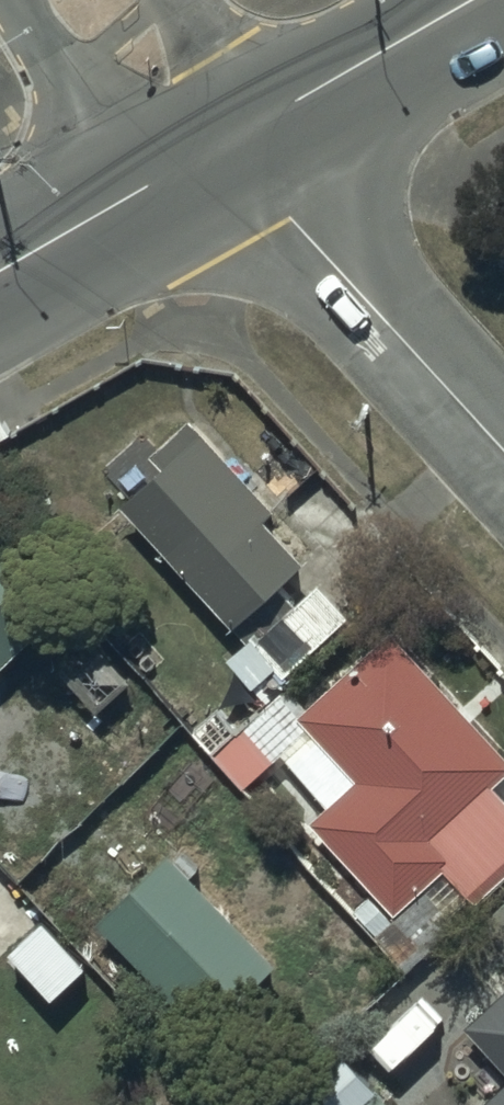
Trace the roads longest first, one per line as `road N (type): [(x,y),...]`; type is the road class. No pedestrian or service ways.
road 1 (residential): [(235,135),(292,218),(503,452)]
road 2 (primary): [(472,0),(235,135)]
road 3 (primary): [(235,135),(0,270)]
road 4 (residential): [(102,0),(196,75),(235,135)]

